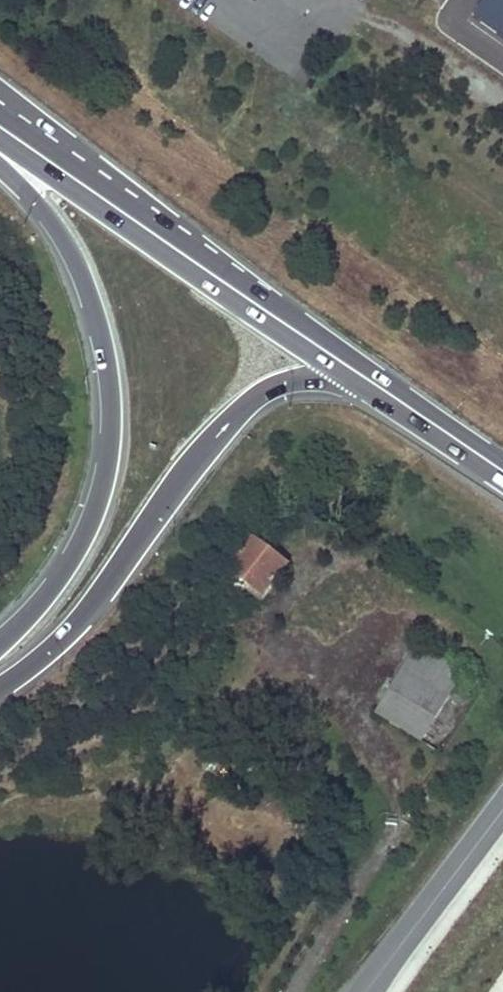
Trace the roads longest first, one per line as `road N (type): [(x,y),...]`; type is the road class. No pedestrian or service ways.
road 1 (motorway): [(0,170),(52,221),(83,279),(104,345),(111,400),(108,466),(95,520),(70,573),(0,646)]
road 2 (motorway): [(0,690),(79,620),(206,444),(260,398),(295,383),(367,387)]
road 3 (residential): [(297,991),(393,826),(392,780),(345,718),(295,696),(280,672),(277,641)]
road 4 (tertiary): [(122,213),(367,387)]
road 5 (unclassified): [(367,991),(502,808)]
road 6 (motorway): [(122,213),(87,156),(0,90)]
road 7 (tertiary): [(367,387),(502,480)]
road 8 (tertiary): [(0,129),(122,213)]

